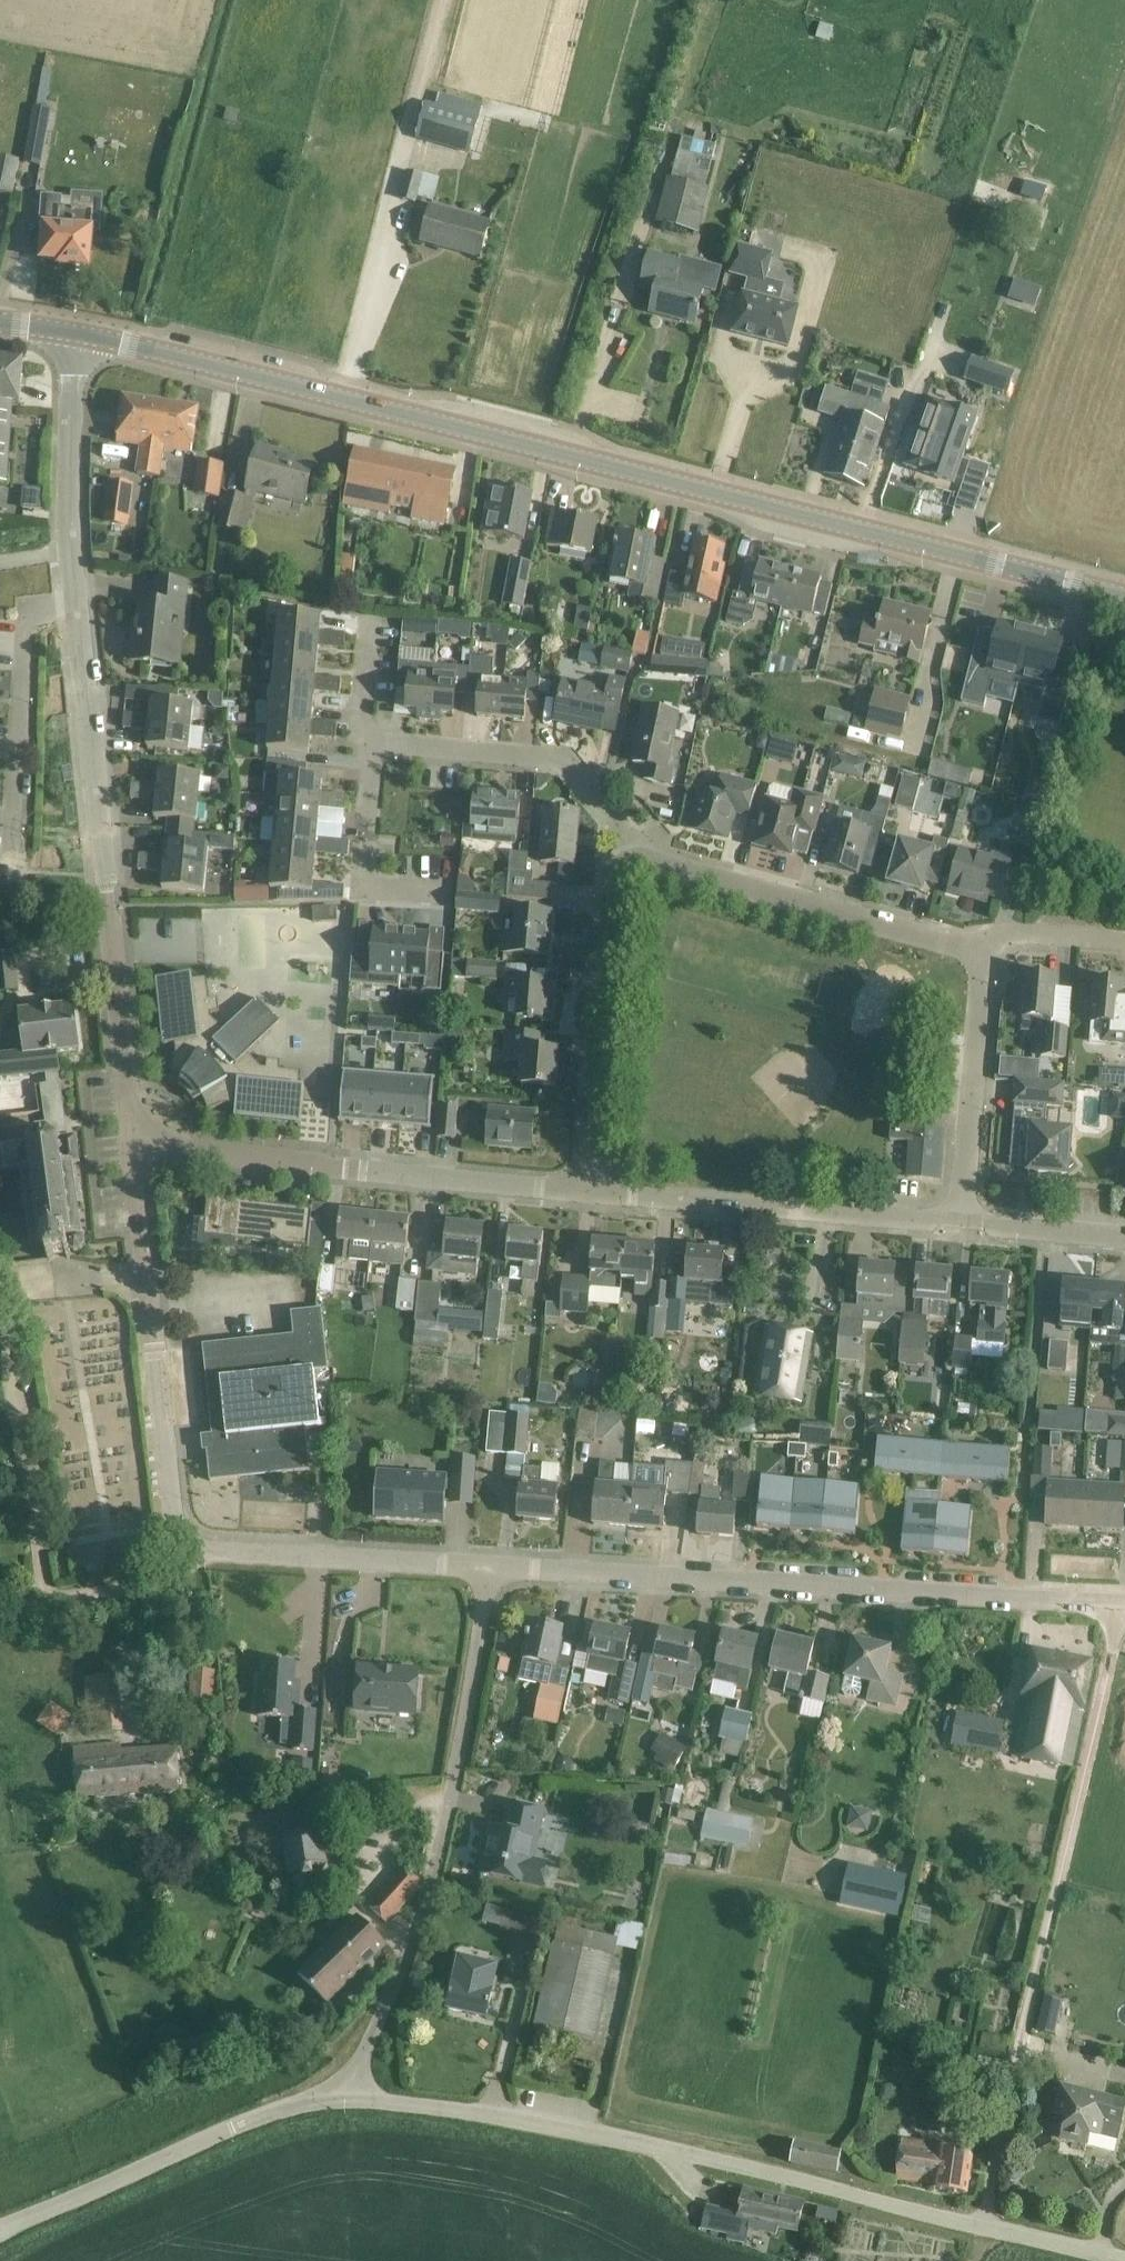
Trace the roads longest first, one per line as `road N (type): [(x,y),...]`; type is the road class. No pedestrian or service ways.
road 1 (secondary): [(1124,599),(79,333)]
road 2 (unclassified): [(983,2228),(525,2120),(347,2099)]
road 3 (residential): [(1122,1602),(983,2228)]
road 4 (residential): [(493,1566),(1122,1602)]
road 5 (residential): [(493,1566),(428,1904),(347,2099)]
road 6 (residential): [(135,1142),(76,609)]
road 7 (residential): [(591,1191),(135,1142)]
road 8 (residential): [(193,1545),(174,1518),(135,1142)]
road 9 (residential): [(981,952),(675,870),(641,849),(607,810)]
road 10 (residential): [(591,1191),(607,810)]
road 11 (residential): [(964,1224),(591,1191)]
road 12 (unclassified): [(347,2099),(260,2116),(0,2228)]
road 13 (residential): [(10,877),(28,630),(46,612),(76,609)]
road 14 (residential): [(193,1545),(493,1566)]
road 15 (residential): [(76,609),(79,333)]
road 16 (residential): [(964,1224),(981,952)]
road 17 (residential): [(607,810),(560,761),(375,747)]
road 18 (residential): [(446,893),(361,888),(375,747)]
road 19 (unclassified): [(193,1545),(169,1580),(47,1599),(0,1622)]
road 20 (residential): [(1124,1240),(964,1224)]
road 21 (residential): [(1124,939),(1010,933),(981,952)]
road 22 (unclassified): [(1124,2260),(983,2228)]
road 23 (residential): [(375,747),(365,713),(374,622)]

